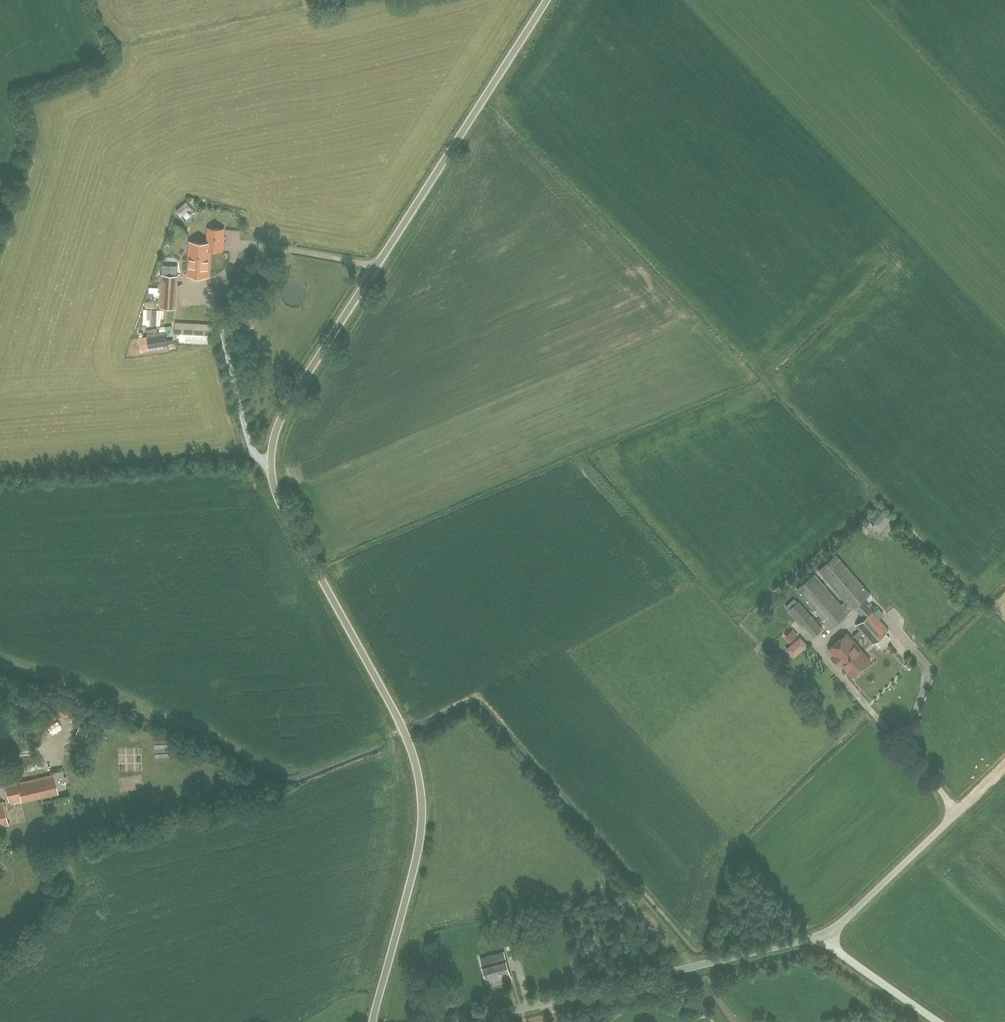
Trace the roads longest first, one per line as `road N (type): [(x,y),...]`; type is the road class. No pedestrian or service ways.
road 1 (unclassified): [(373,1021),(416,860),(417,773),(399,720),(279,504),(273,446),(286,408),(546,0)]
road 2 (unclassified): [(473,1021),(821,936)]
road 3 (unclassified): [(821,936),(967,804)]
road 4 (unclassified): [(941,1021),(821,936)]

